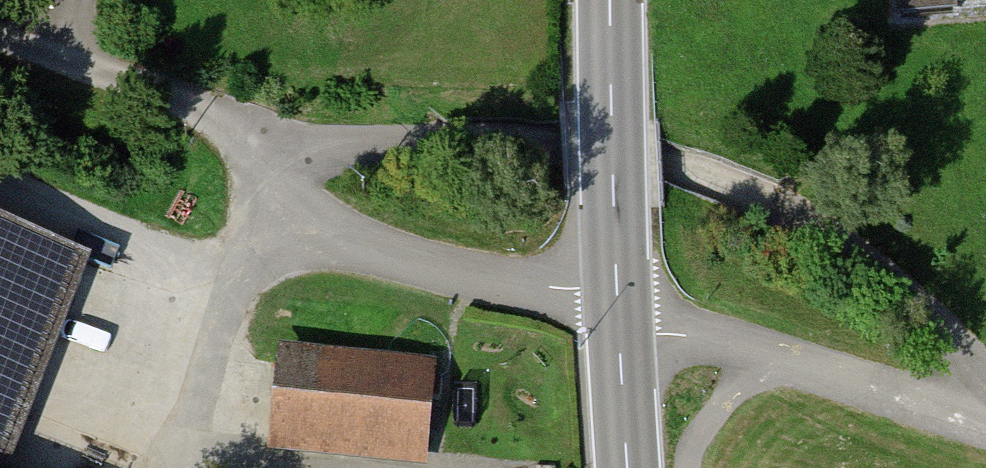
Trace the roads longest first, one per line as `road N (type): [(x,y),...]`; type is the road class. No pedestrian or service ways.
road 1 (track): [(985,387),(885,267),(791,208),(665,158),(355,141),(277,175)]
road 2 (track): [(60,56),(232,125),(348,240),(513,283),(580,291),(618,312)]
road 3 (secondary): [(628,467),(608,0)]
road 4 (track): [(196,467),(277,175)]

